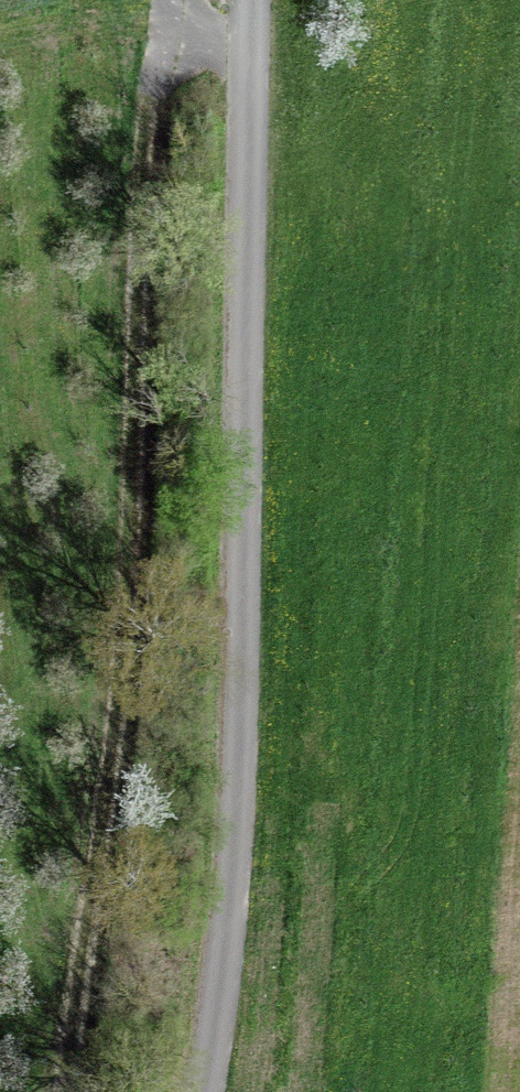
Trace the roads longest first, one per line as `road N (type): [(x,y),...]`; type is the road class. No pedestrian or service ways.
road 1 (track): [(70,1091),(110,777),(160,0)]
road 2 (unclassified): [(211,1091),(227,1030),(267,354),(256,196),(257,0)]

